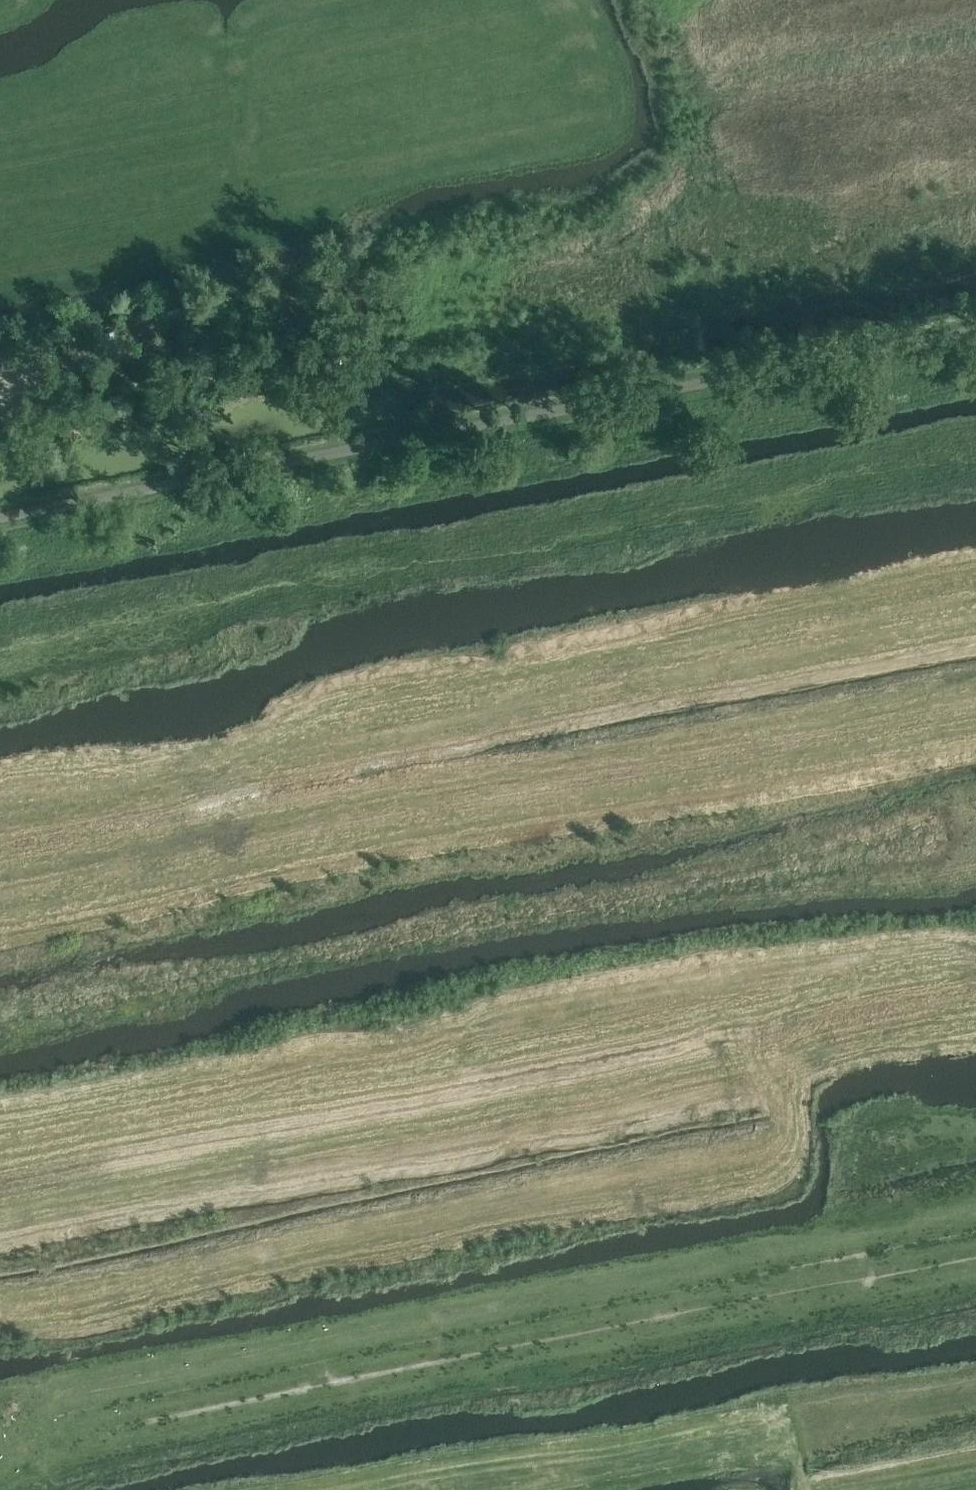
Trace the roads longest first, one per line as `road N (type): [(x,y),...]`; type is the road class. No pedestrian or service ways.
road 1 (unclassified): [(0,521),(975,336)]

